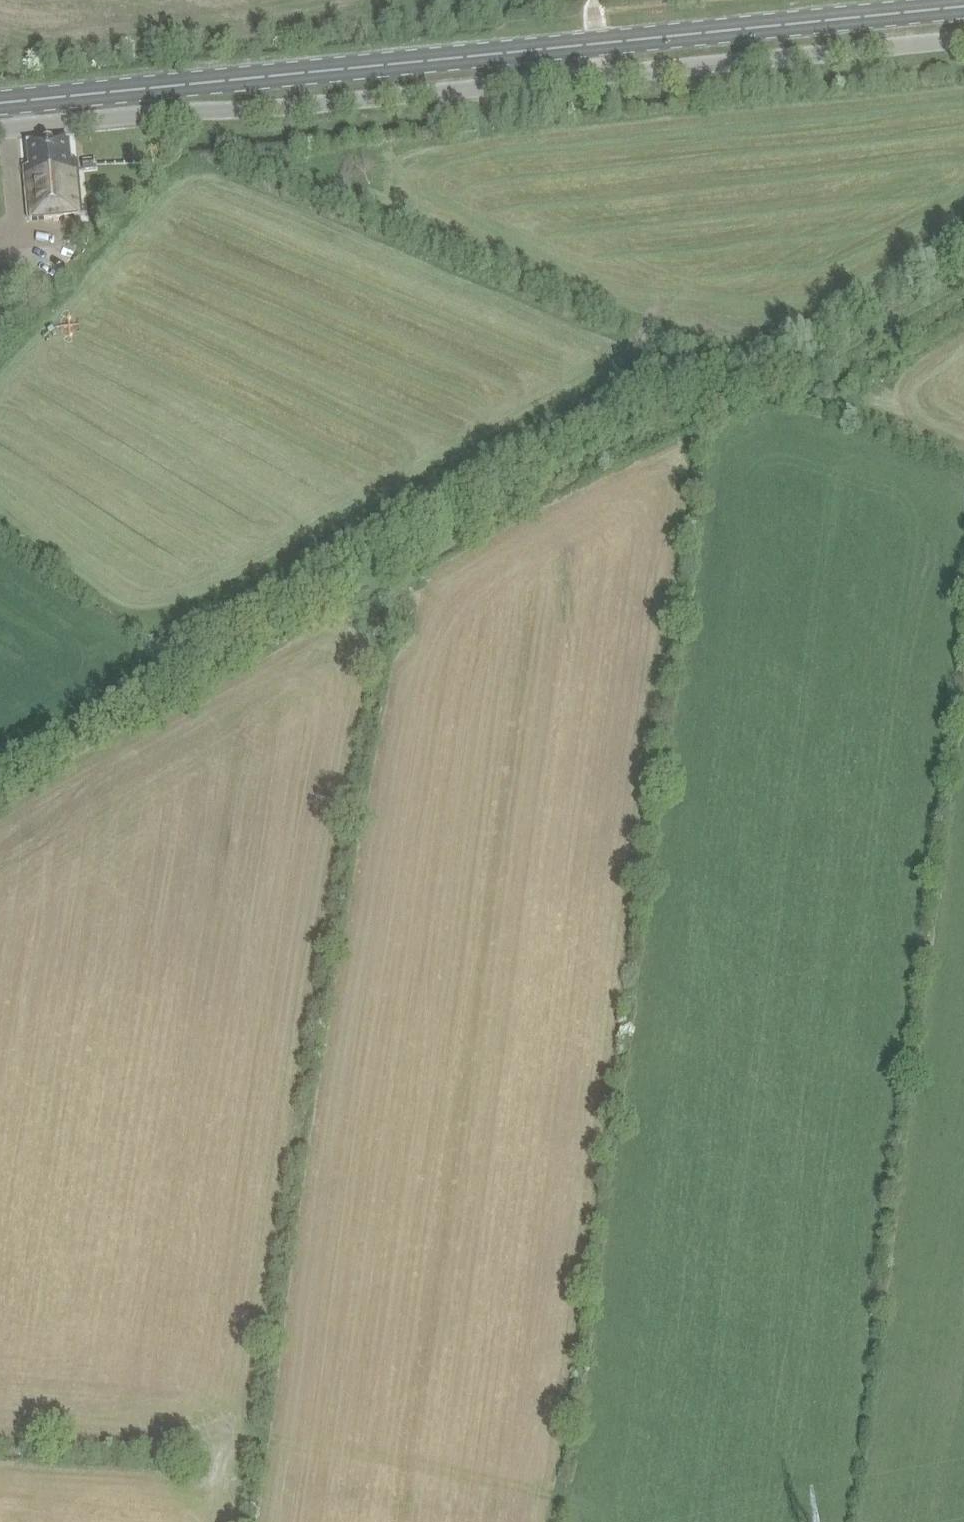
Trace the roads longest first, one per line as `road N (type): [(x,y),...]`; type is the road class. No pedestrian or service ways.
road 1 (primary): [(0,103),(963,4)]
road 2 (unclassified): [(0,137),(963,42)]

